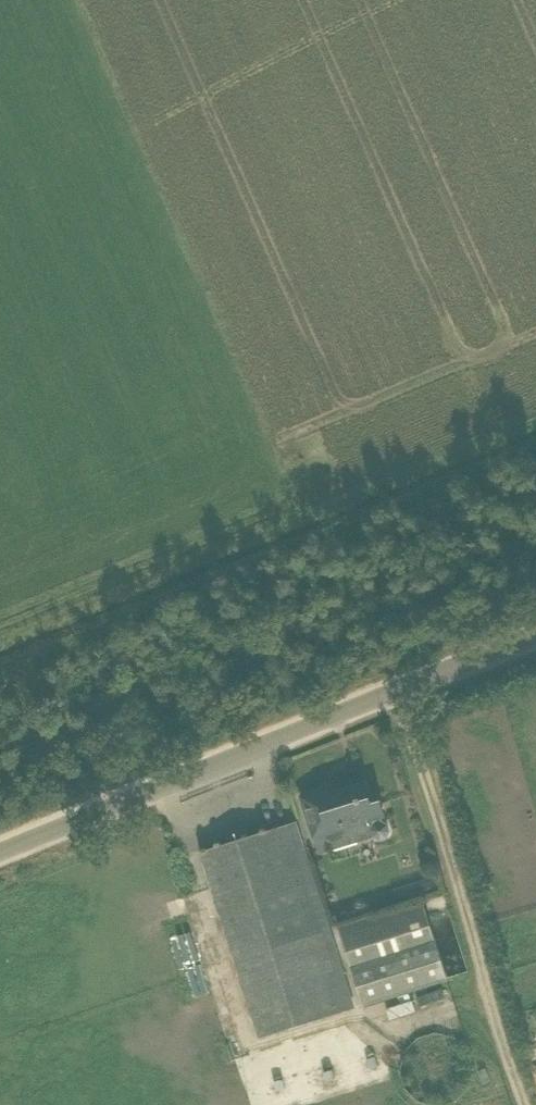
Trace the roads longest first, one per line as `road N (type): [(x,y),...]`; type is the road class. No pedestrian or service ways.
road 1 (unclassified): [(0,857),(535,641)]
road 2 (track): [(401,696),(530,1104)]

